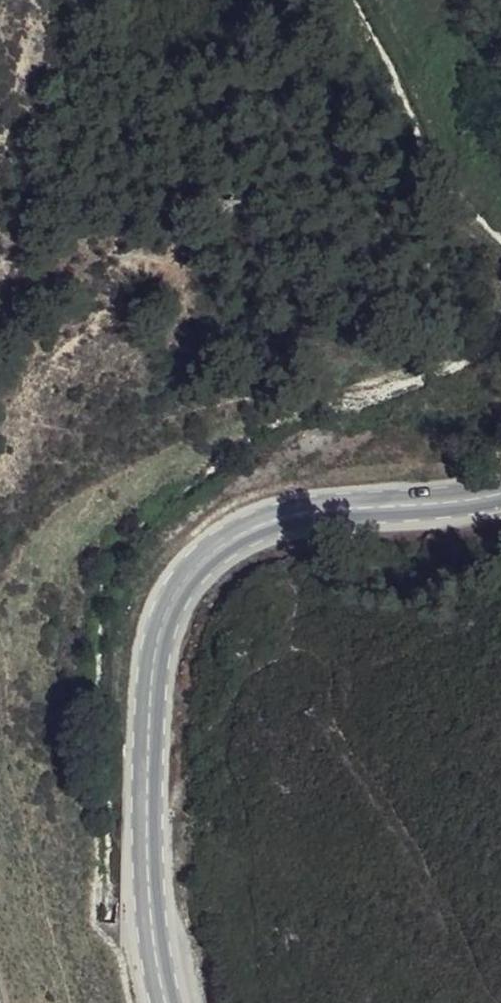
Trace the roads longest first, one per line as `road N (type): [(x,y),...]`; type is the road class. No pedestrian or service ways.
road 1 (secondary): [(163,1002),(147,900),(149,690),(171,594),(197,558),(236,532),(298,514),(500,499)]

